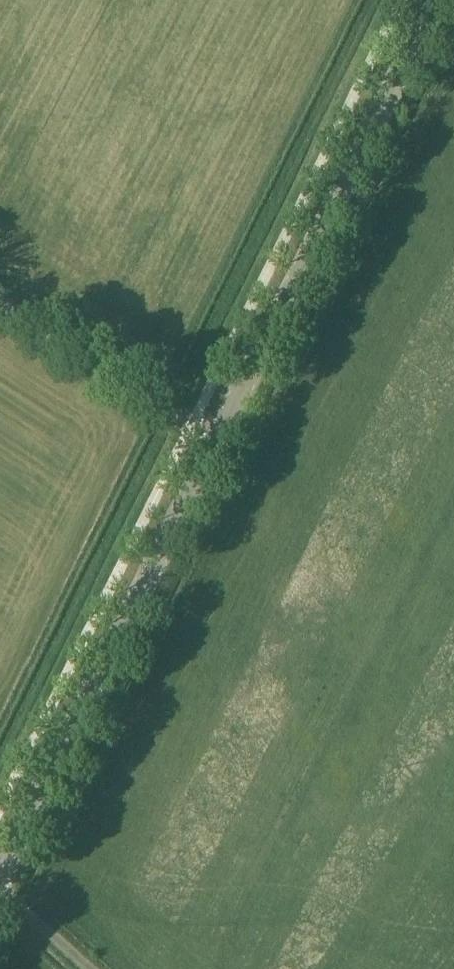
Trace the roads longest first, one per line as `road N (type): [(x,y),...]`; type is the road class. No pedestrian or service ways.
road 1 (tertiary): [(219,441),(448,0)]
road 2 (tertiary): [(0,878),(219,441)]
road 3 (unclassified): [(219,441),(0,303)]
road 4 (track): [(90,968),(0,888)]

